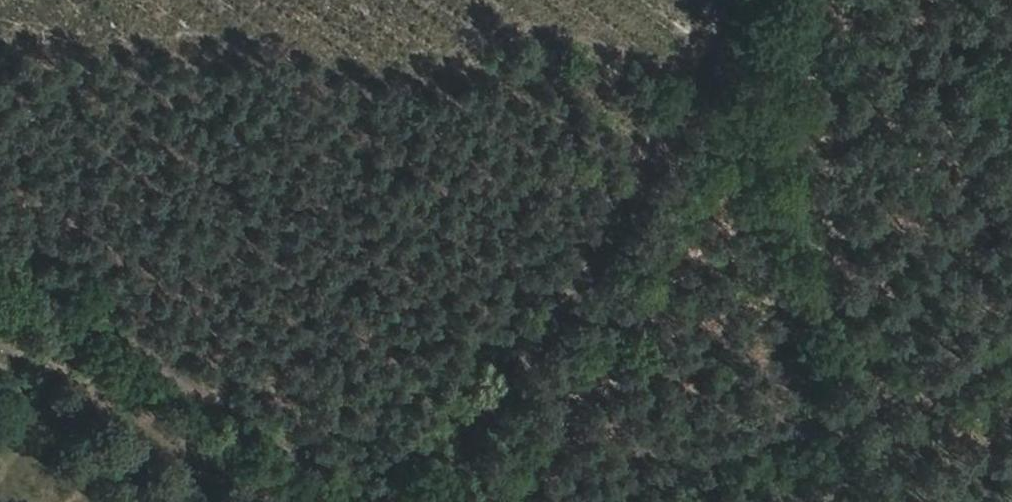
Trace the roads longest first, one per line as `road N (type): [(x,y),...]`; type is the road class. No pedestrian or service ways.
road 1 (track): [(433,501),(773,0)]
road 2 (track): [(0,266),(368,501)]
road 3 (track): [(640,501),(1011,366)]

